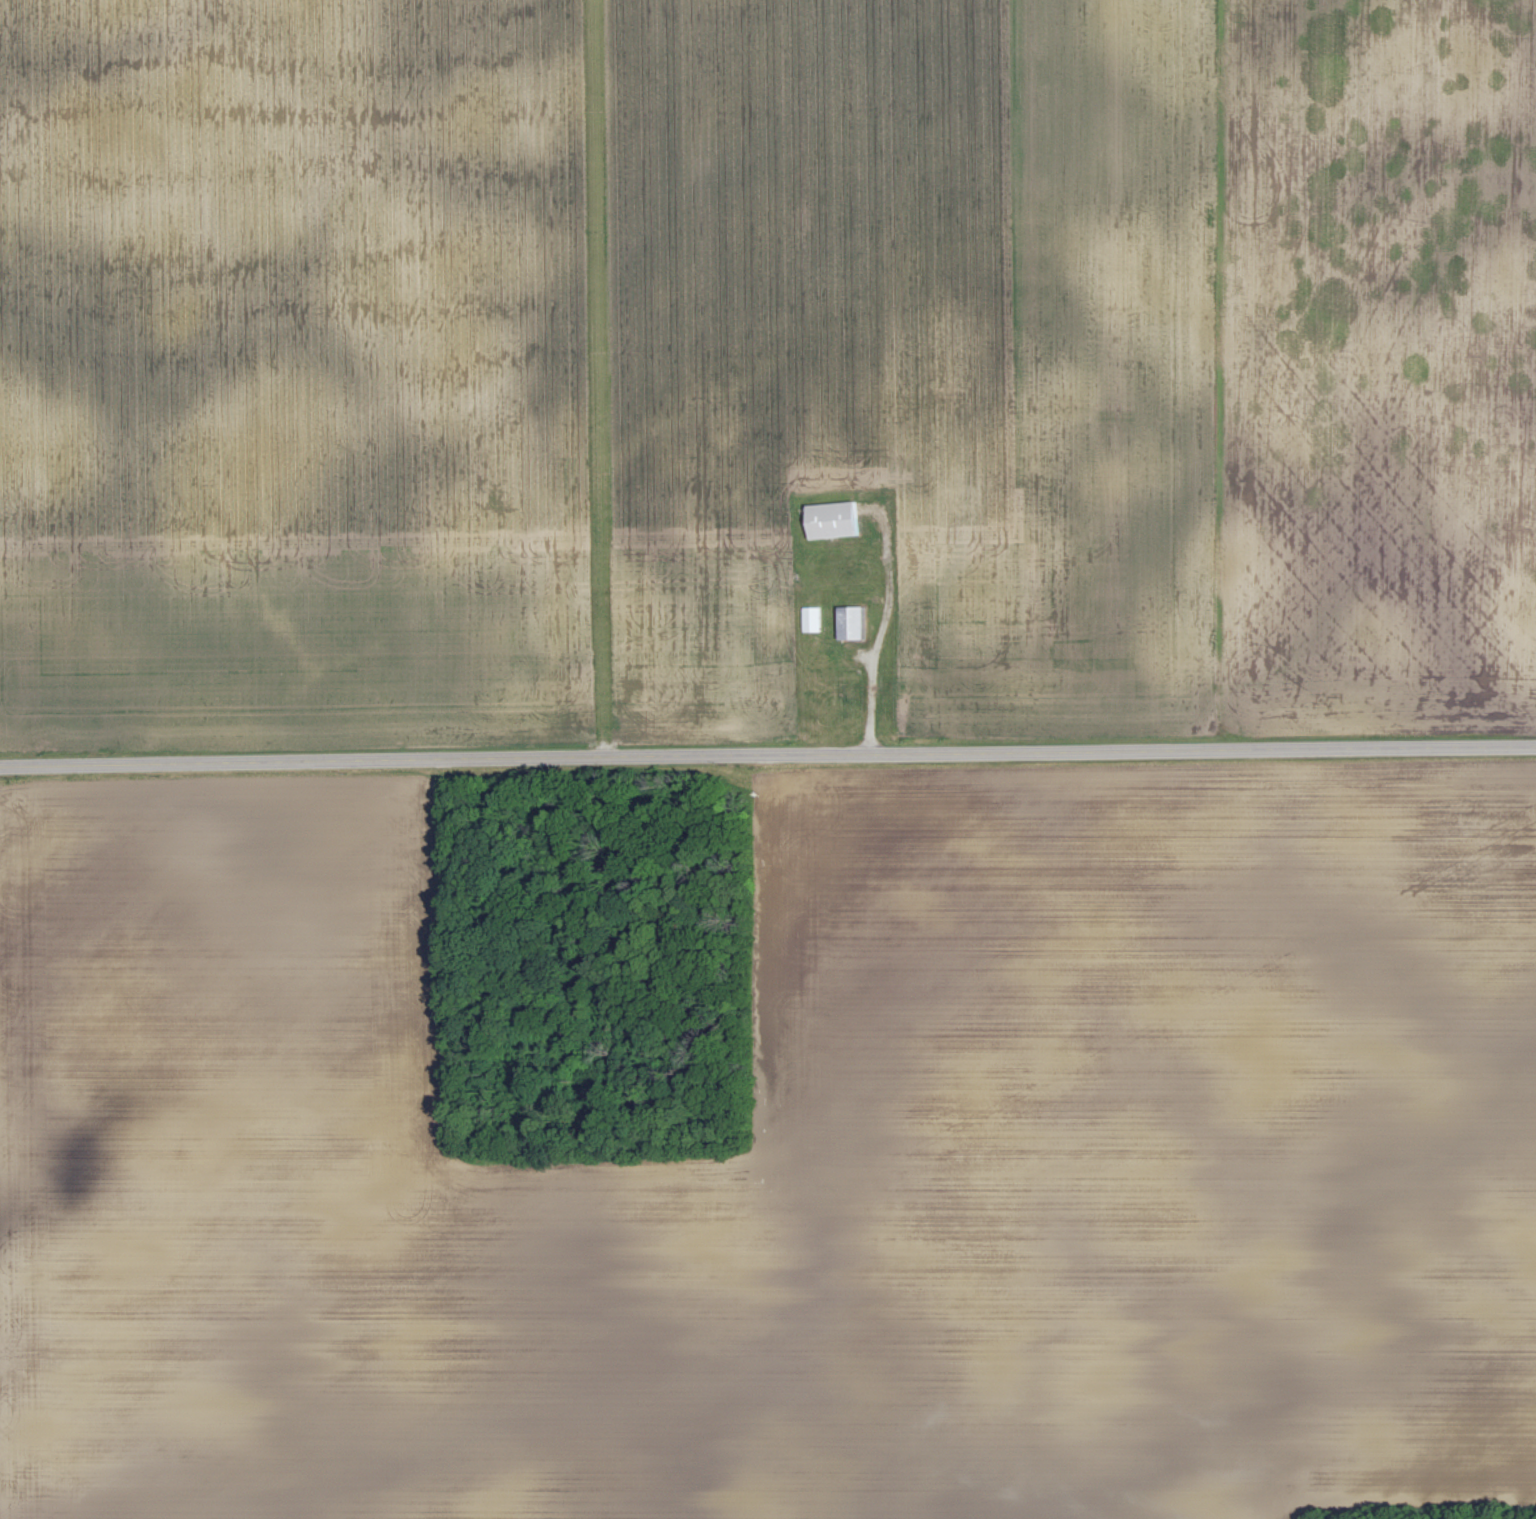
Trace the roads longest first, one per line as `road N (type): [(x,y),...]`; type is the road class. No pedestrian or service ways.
road 1 (tertiary): [(1535,747),(0,767)]

